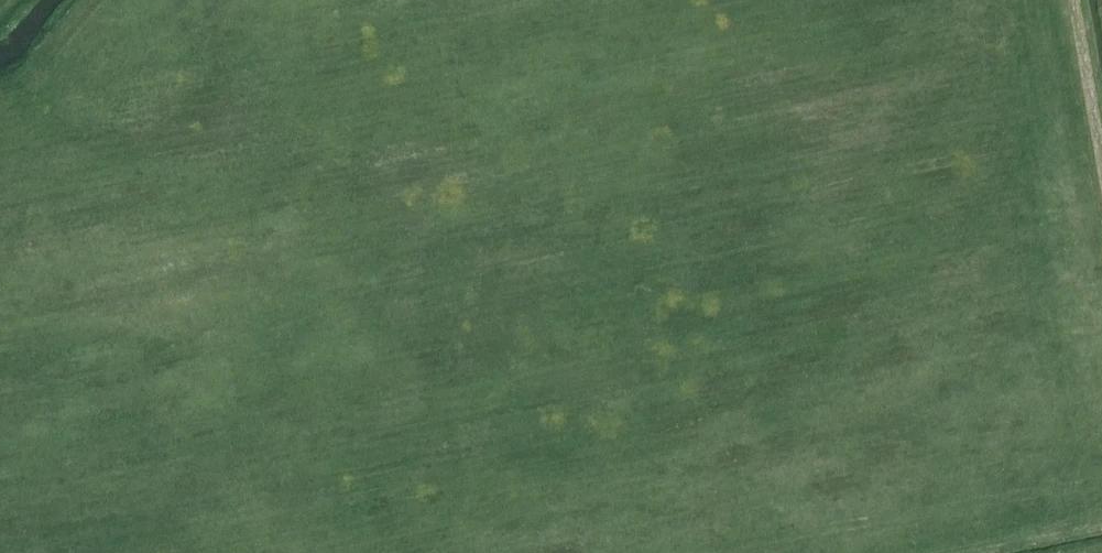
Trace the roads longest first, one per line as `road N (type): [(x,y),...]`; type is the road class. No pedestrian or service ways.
road 1 (track): [(1073,0),(1101,158)]

